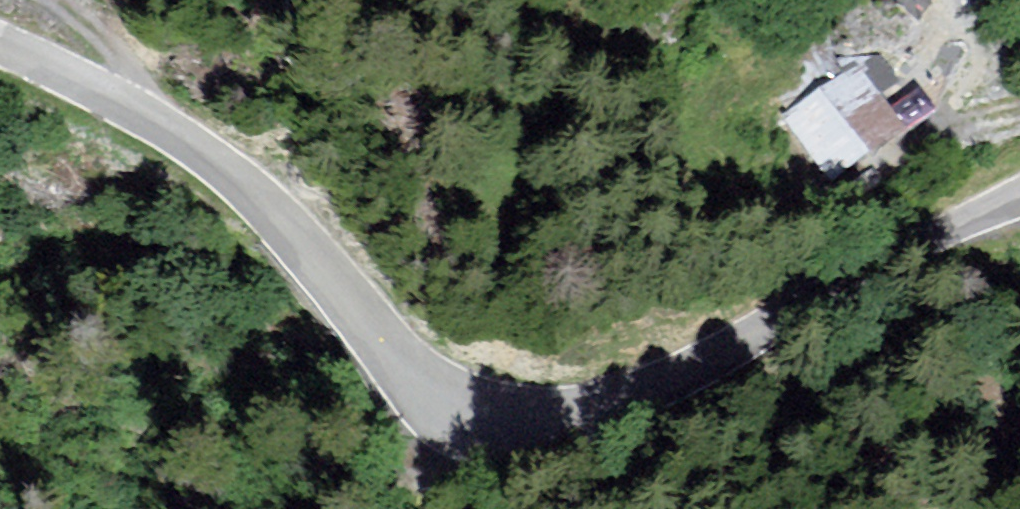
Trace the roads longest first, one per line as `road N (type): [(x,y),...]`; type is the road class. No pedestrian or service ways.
road 1 (tertiary): [(0,46),(110,99),(204,157),(266,207),(417,377),(463,405),(512,416),(571,415),(622,401),(1019,198)]
road 2 (track): [(135,113),(131,82),(92,30),(38,0)]
road 3 (track): [(903,145),(1019,110)]

